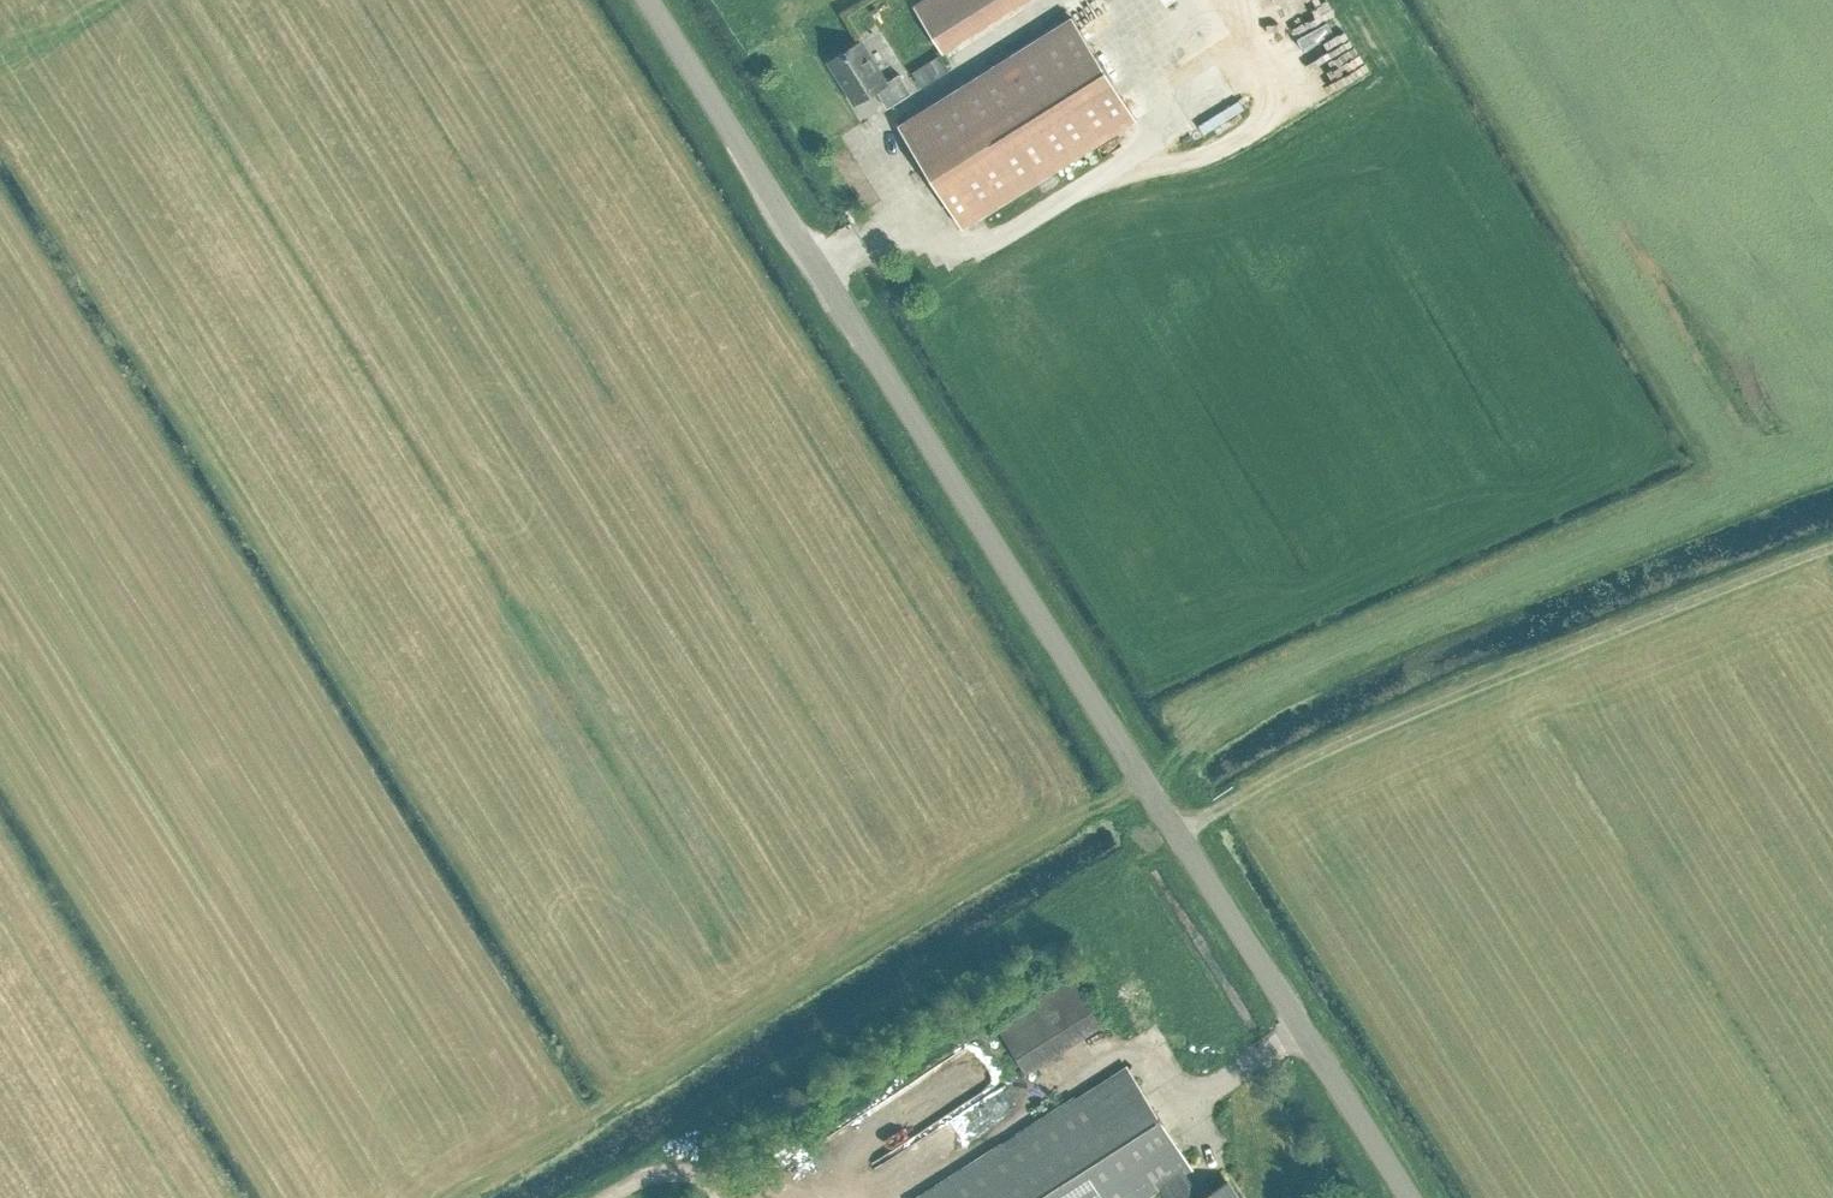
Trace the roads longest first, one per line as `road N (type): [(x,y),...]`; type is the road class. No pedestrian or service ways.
road 1 (unclassified): [(1408,1197),(648,0)]
road 2 (track): [(1175,831),(1356,733),(1832,548)]

